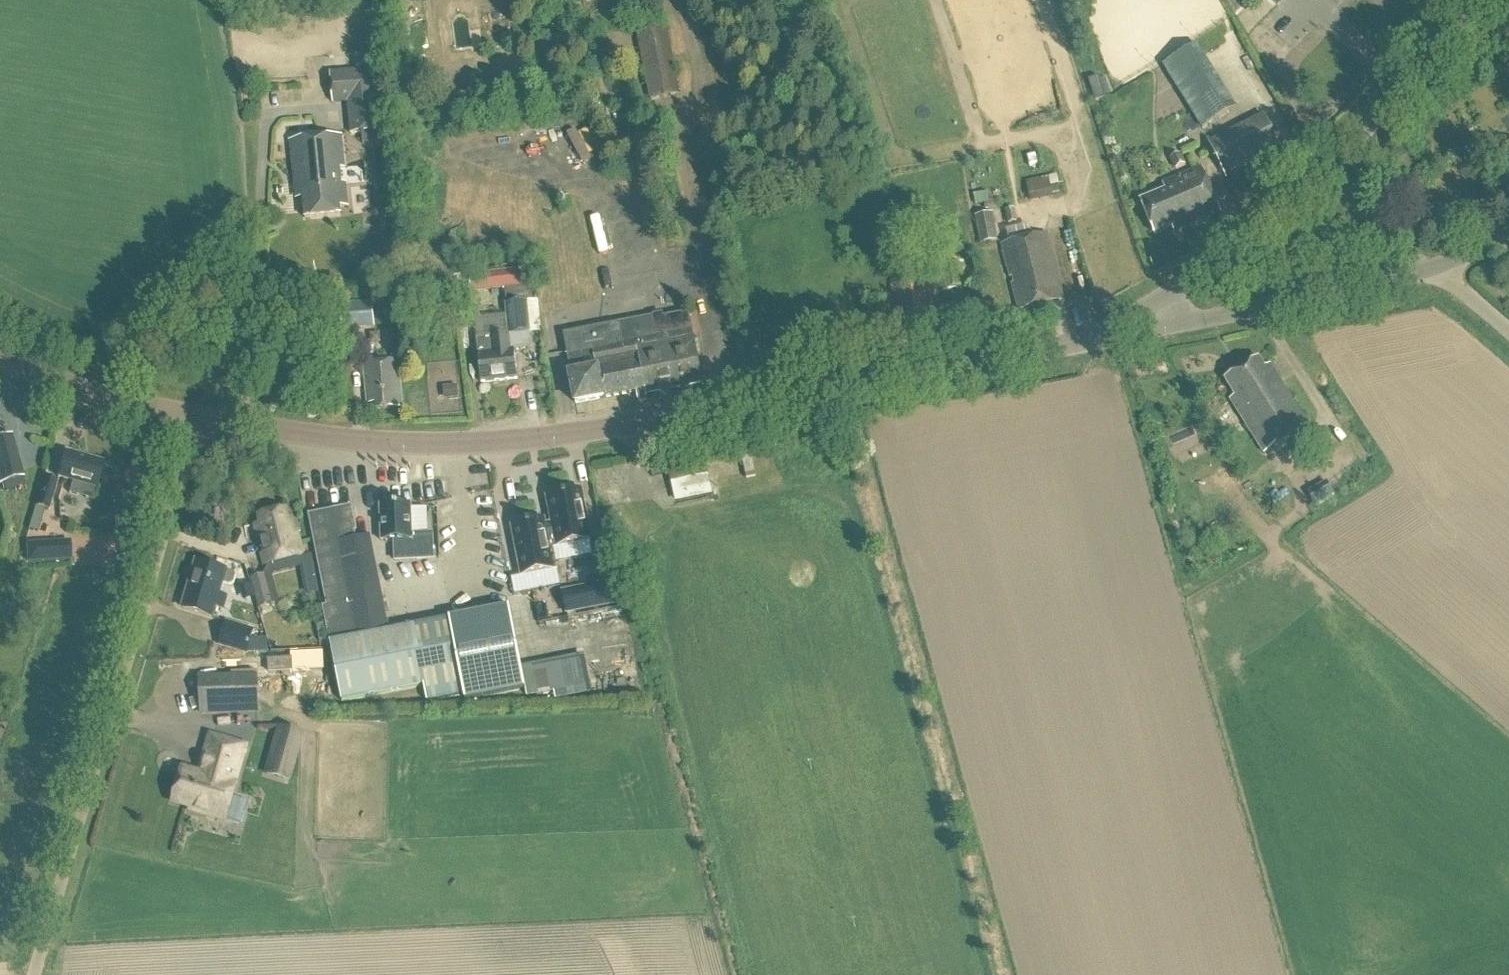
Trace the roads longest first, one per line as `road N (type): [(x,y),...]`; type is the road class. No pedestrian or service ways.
road 1 (tertiary): [(197,422),(389,443),(521,440),(1119,335)]
road 2 (unclassified): [(34,974),(197,422)]
road 3 (tertiary): [(1119,335),(1431,271)]
road 4 (tertiary): [(1119,335),(1325,170)]
road 5 (tertiary): [(1325,170),(1490,0)]
road 6 (tertiary): [(197,422),(83,391),(0,357)]
road 7 (residential): [(1431,271),(1325,170)]

